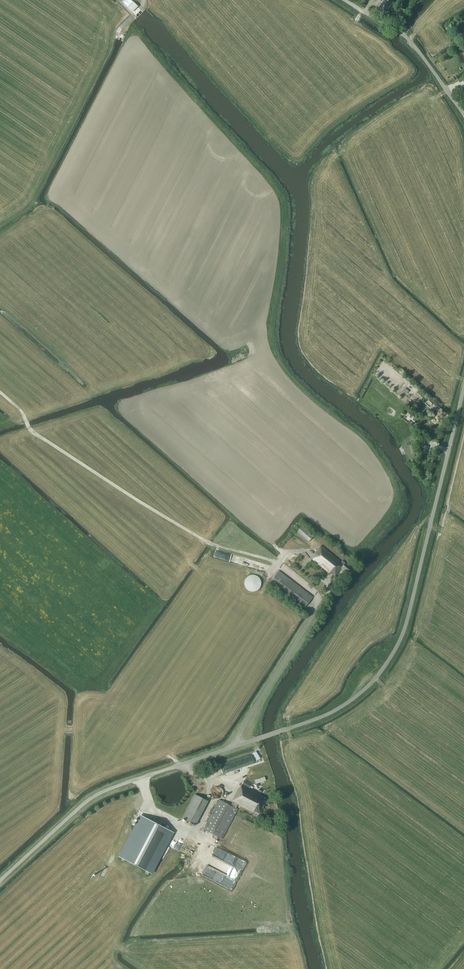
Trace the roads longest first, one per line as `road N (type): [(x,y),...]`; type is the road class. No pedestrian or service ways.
road 1 (unclassified): [(0,881),(96,795),(317,719),(372,681),(407,622),(463,388)]
road 2 (unclassified): [(463,114),(404,35),(344,0)]

